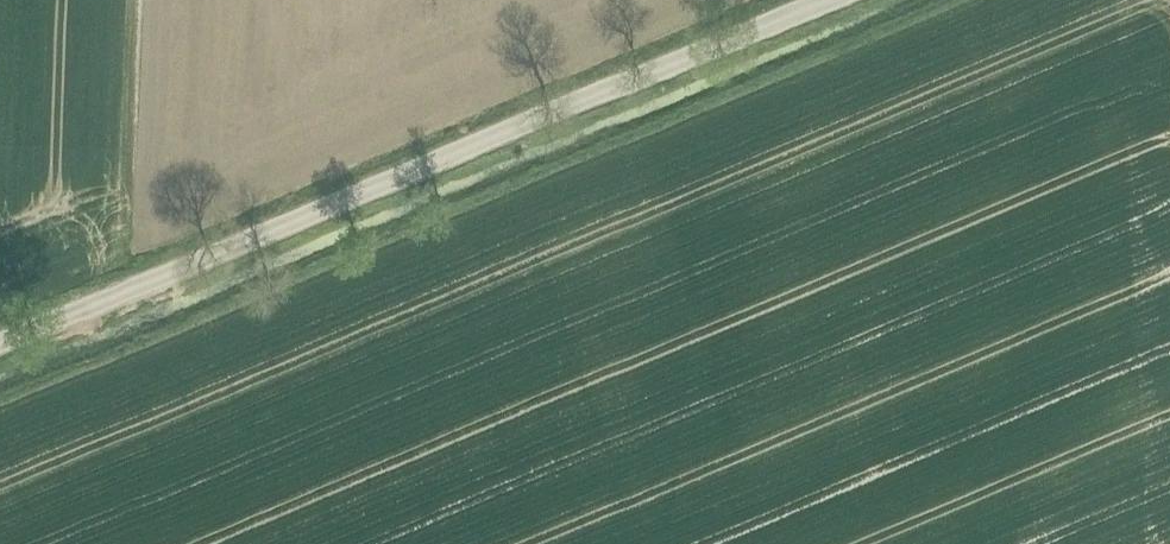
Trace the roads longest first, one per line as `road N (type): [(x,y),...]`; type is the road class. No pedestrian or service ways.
road 1 (tertiary): [(835,0),(0,350)]

